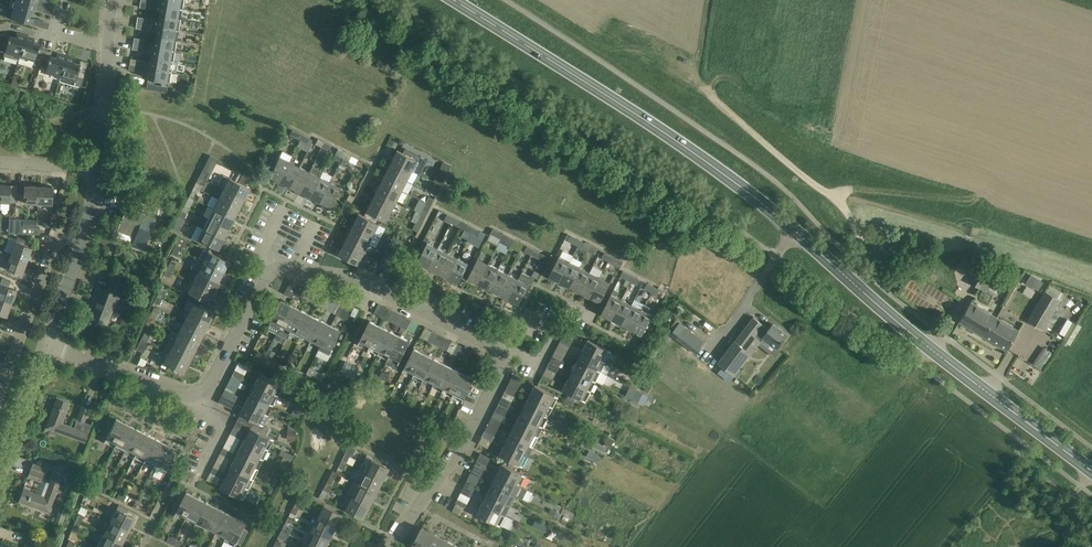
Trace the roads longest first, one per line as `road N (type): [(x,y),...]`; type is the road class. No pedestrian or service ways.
road 1 (primary): [(1091,471),(898,322),(758,200),(454,0)]
road 2 (residential): [(192,394),(209,387),(262,283),(279,269),(355,279),(499,352)]
road 3 (track): [(1091,269),(817,186)]
road 4 (track): [(711,96),(839,205),(861,244),(849,279)]
road 5 (residential): [(389,546),(467,438),(498,376),(499,352)]
road 6 (residential): [(82,241),(59,236),(0,398)]
road 7 (residential): [(192,394),(47,345)]
road 8 (unclassified): [(0,473),(47,345)]
road 9 (unclassified): [(98,173),(109,47)]

